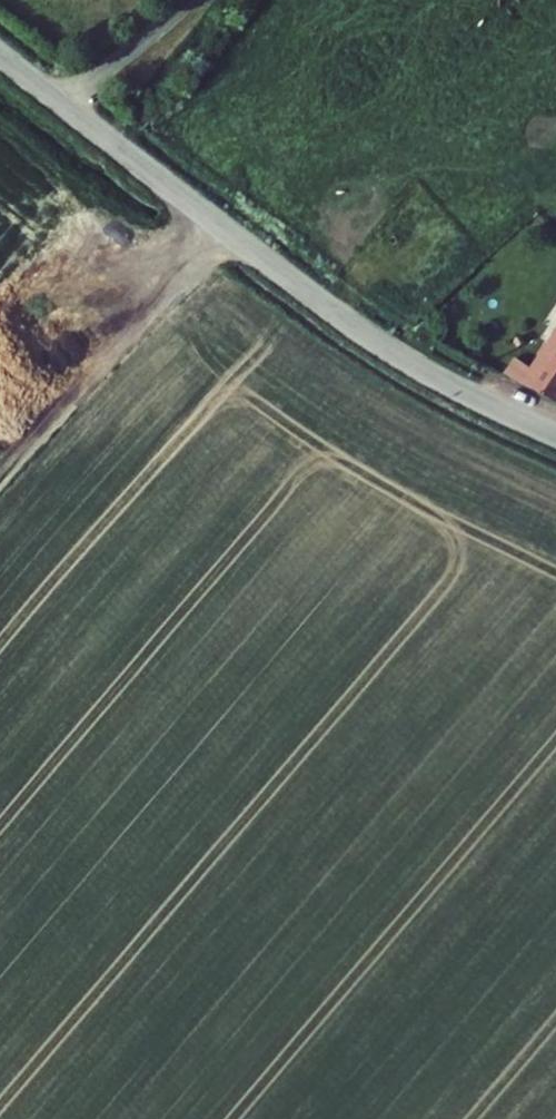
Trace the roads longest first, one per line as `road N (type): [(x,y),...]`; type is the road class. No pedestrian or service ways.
road 1 (unclassified): [(0,55),(375,340),(555,431)]

